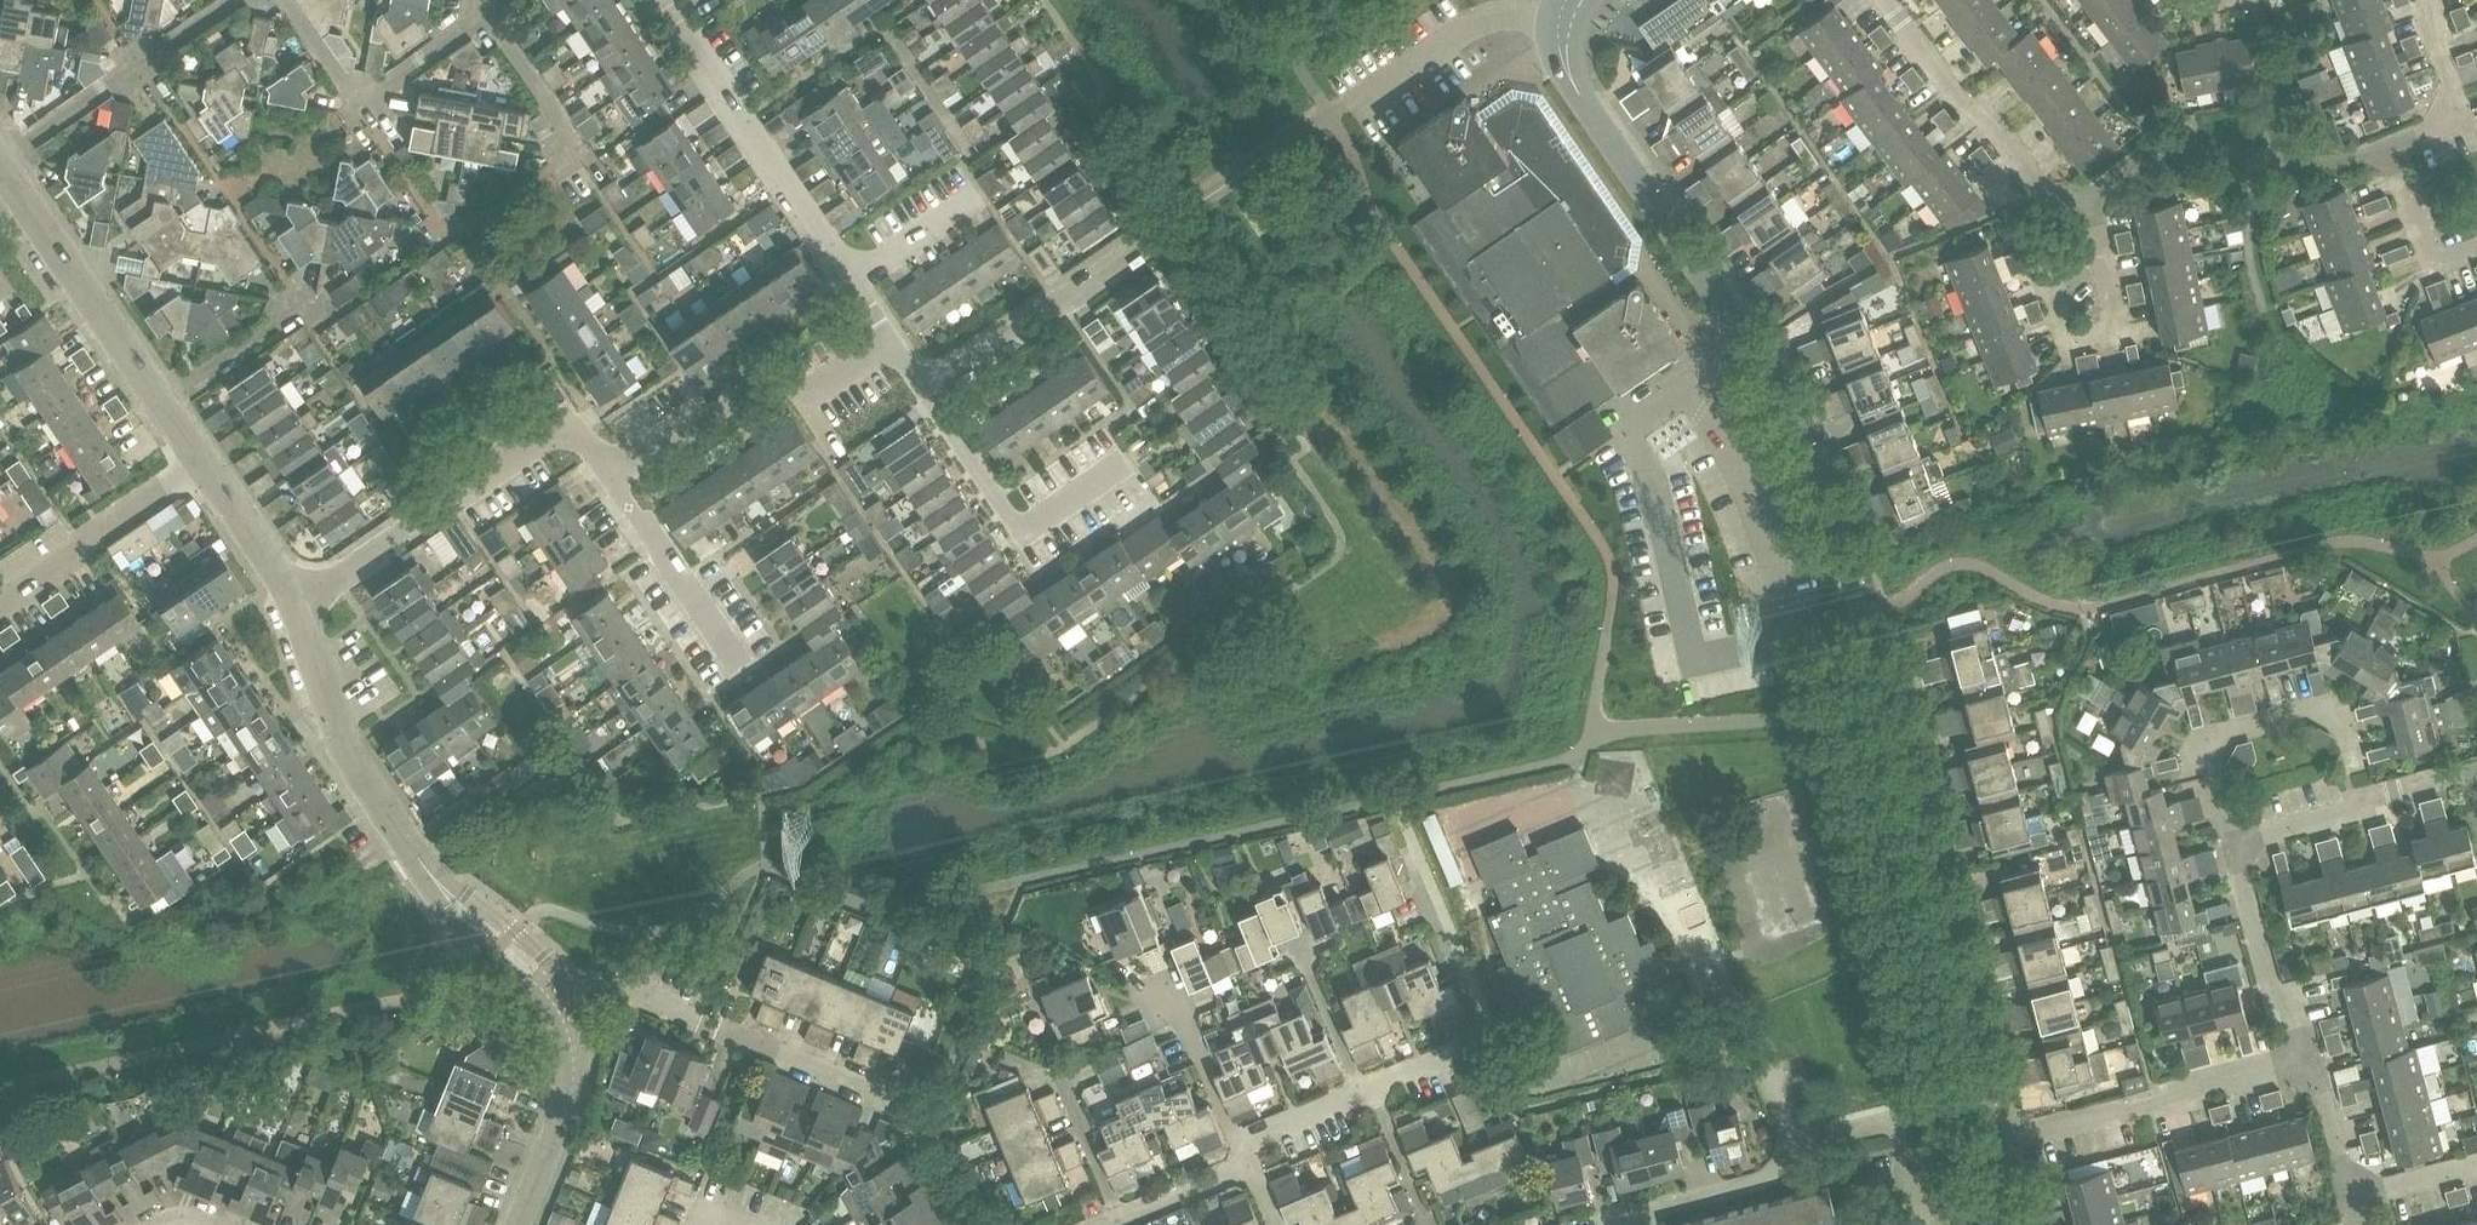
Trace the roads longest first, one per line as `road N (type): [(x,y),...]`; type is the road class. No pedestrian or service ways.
road 1 (unclassified): [(1984,1097),(1865,629),(1802,442),(1761,361),(1572,81)]
road 2 (residential): [(968,1224),(922,1137),(886,1097),(627,984),(548,988)]
road 3 (residential): [(548,988),(440,886),(350,758),(296,605)]
road 4 (residential): [(296,605),(547,433),(588,446),(612,478)]
road 5 (residential): [(1369,1084),(1477,1038),(1488,1018),(1400,809)]
road 6 (residential): [(204,465),(0,167)]
road 7 (residential): [(854,281),(664,0)]
road 8 (residential): [(1993,1142),(2313,1058)]
road 9 (residential): [(894,340),(822,387),(749,386),(612,478)]
road 10 (residential): [(2022,228),(2070,347),(2119,335),(2090,197)]
road 11 (residential): [(2090,197),(2160,148),(2324,164),(2385,144)]
road 12 (residential): [(2236,838),(2215,755),(2231,734),(2317,712),(2342,722),(2363,803)]
road 13 (residential): [(2090,197),(2047,195),(1884,0)]
road 14 (residential): [(1172,221),(929,391)]
road 15 (residential): [(1122,465),(1022,531),(929,391)]
road 16 (residential): [(0,159),(234,0)]
road 17 (residential): [(285,0),(359,102),(483,6)]
road 18 (residential): [(519,1224),(574,1077),(570,1029),(548,988)]
road 19 (residential): [(0,606),(204,465)]
road 20 (residential): [(2313,1058),(2299,1009),(2280,993),(2236,838)]
road 21 (residential): [(612,478),(741,667)]
road 22 (residential): [(554,173),(583,152),(483,6)]
road 23 (residential): [(1628,1224),(1626,1216),(1766,1181),(1793,1141)]
road 24 (residential): [(1237,1141),(1180,990),(1157,1002)]
road 25 (residential): [(2385,144),(2431,260),(2476,243)]
road 26 (residential): [(296,605),(204,465)]
road 27 (residential): [(1115,1217),(1054,1064)]
road 28 (residential): [(1359,1088),(1295,941)]
road 29 (residential): [(854,281),(982,195)]
road 30 (residential): [(1369,1084),(1430,1224)]
road 31 (residential): [(2353,1198),(2313,1058)]
road 32 (residential): [(1245,1162),(1115,1217)]
road 33 (residential): [(1237,1141),(1359,1088)]
road 34 (residential): [(2236,838),(2363,803)]
road 35 (residential): [(2476,1166),(2353,1198)]
road 36 (residential): [(2471,113),(2428,0)]

